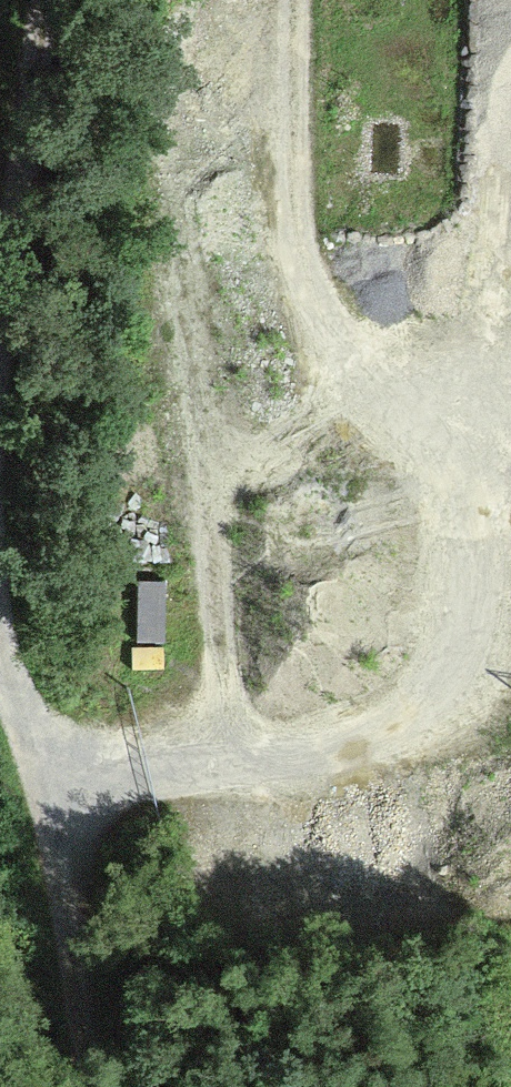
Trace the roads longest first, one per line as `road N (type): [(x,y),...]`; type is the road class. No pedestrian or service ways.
road 1 (track): [(45,801),(153,770),(215,730),(283,648),(296,553),(304,248),(300,0)]
road 2 (track): [(105,1086),(0,628)]
road 3 (track): [(0,354),(36,0)]

